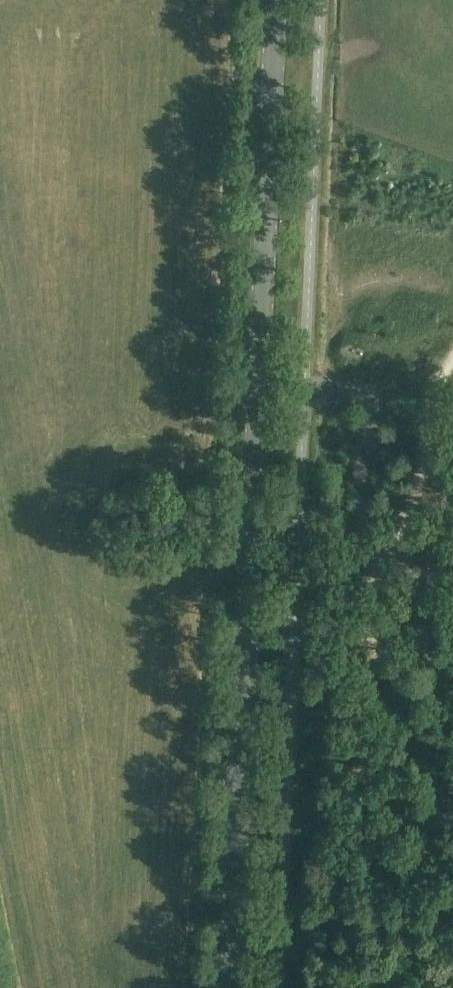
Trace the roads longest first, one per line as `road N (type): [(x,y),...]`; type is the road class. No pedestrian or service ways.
road 1 (secondary): [(232,987),(277,0)]
road 2 (track): [(452,818),(407,820),(382,808),(371,784),(363,748),(377,578)]
road 3 (track): [(379,552),(410,505),(424,412),(452,351)]

